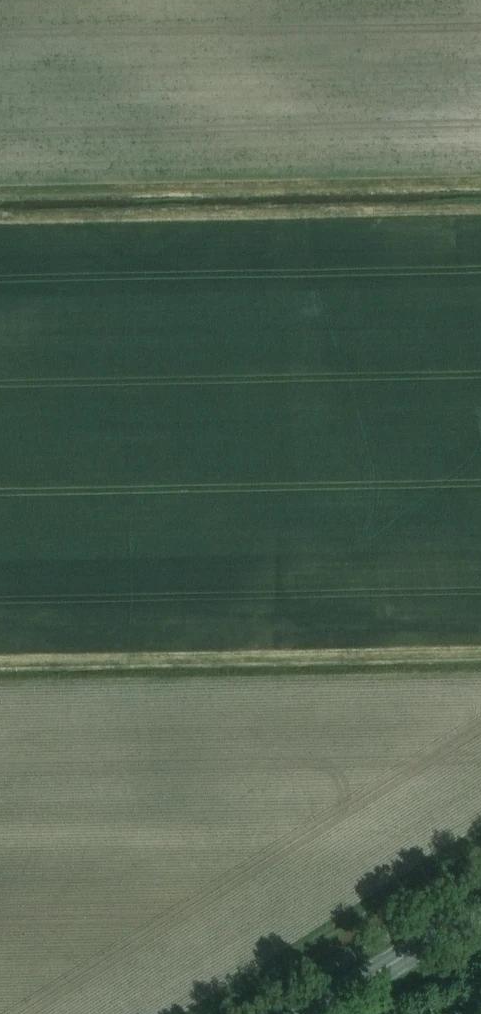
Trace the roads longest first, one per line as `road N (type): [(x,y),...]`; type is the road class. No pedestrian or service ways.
road 1 (primary): [(310,1013),(480,906)]

